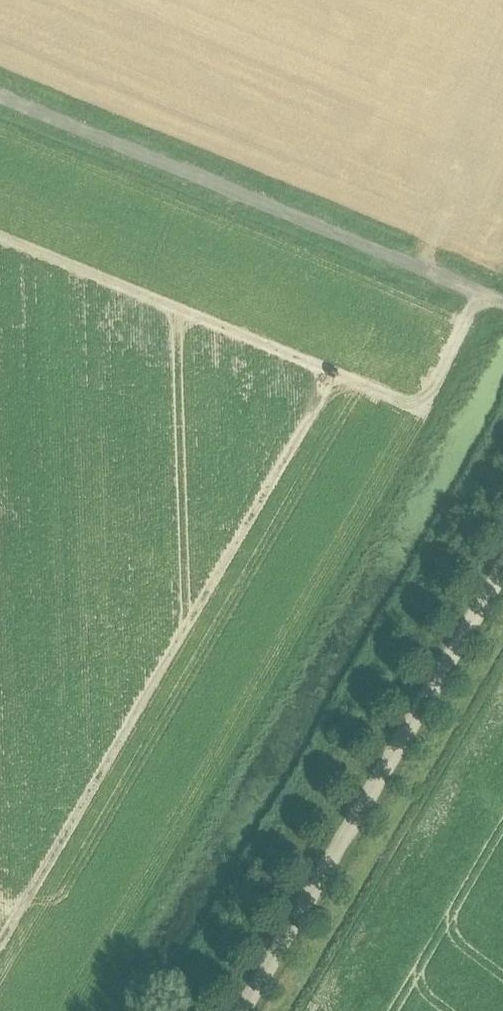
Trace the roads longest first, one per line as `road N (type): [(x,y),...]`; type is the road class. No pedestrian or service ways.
road 1 (track): [(502,310),(0,104)]
road 2 (unclassified): [(244,1010),(502,566)]

